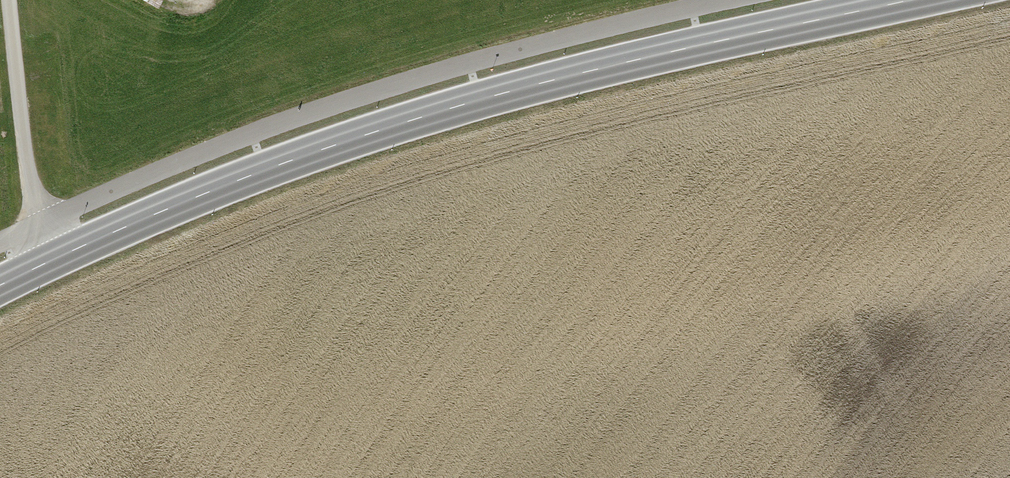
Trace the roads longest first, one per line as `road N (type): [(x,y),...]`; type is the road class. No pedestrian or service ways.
road 1 (secondary): [(896,0),(420,117),(165,209),(0,286)]
road 2 (track): [(0,241),(239,139),(412,80),(723,0)]
road 3 (track): [(48,261),(34,223),(10,0)]

